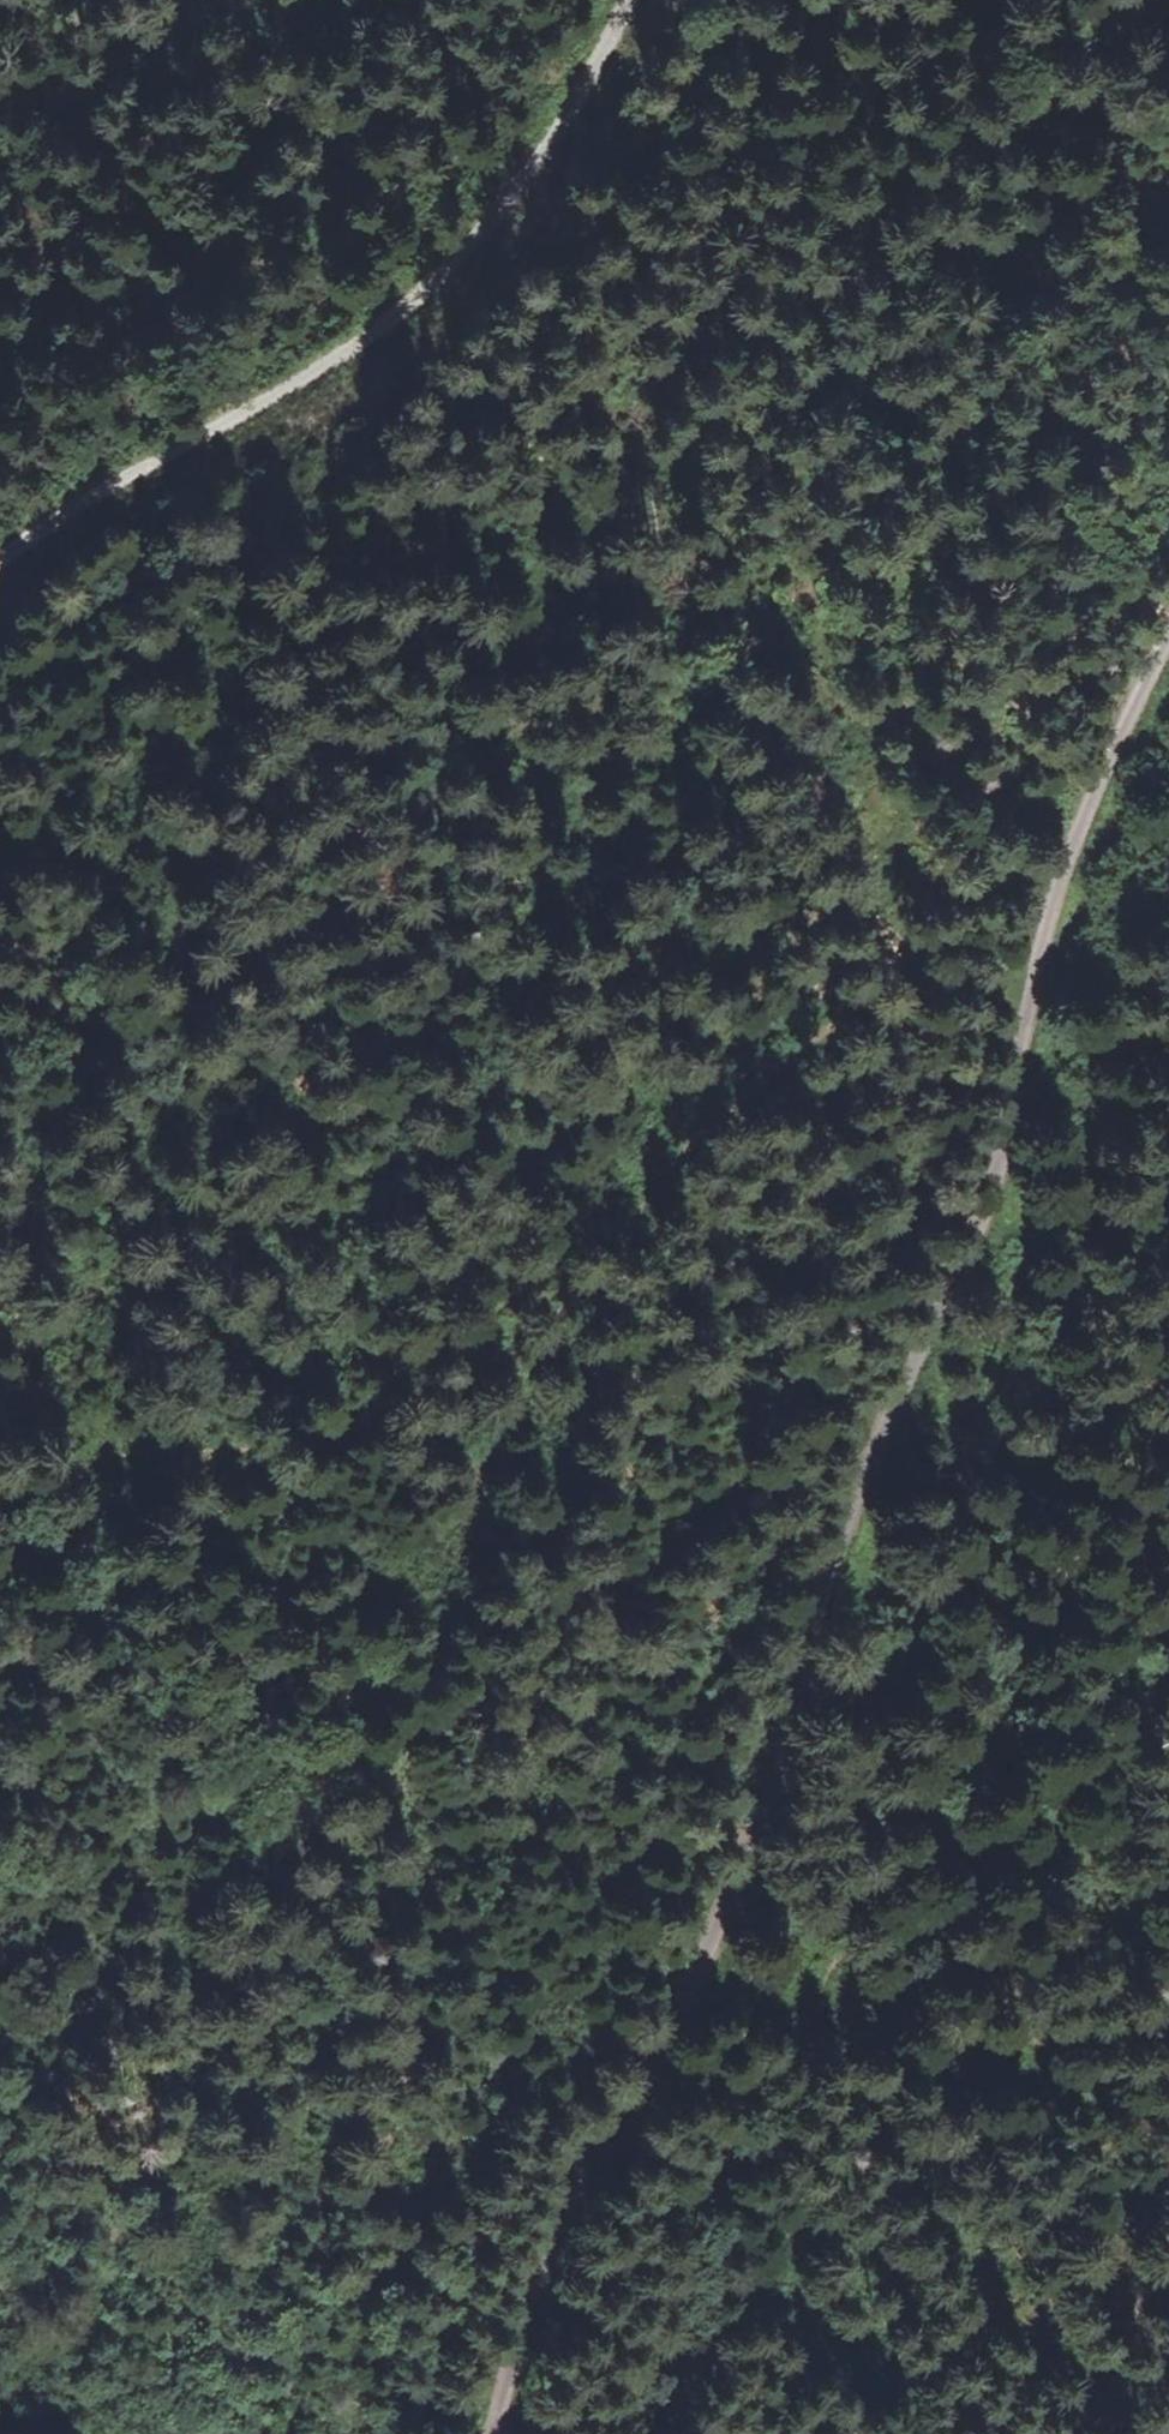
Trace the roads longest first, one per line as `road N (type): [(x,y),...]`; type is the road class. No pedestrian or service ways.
road 1 (unclassified): [(1168,634),(1070,845),(1040,940),(996,1175),(847,1523),(738,1873),(663,2049),(568,2194),(494,2433)]
road 2 (track): [(0,564),(392,317),(498,214),(618,0)]

